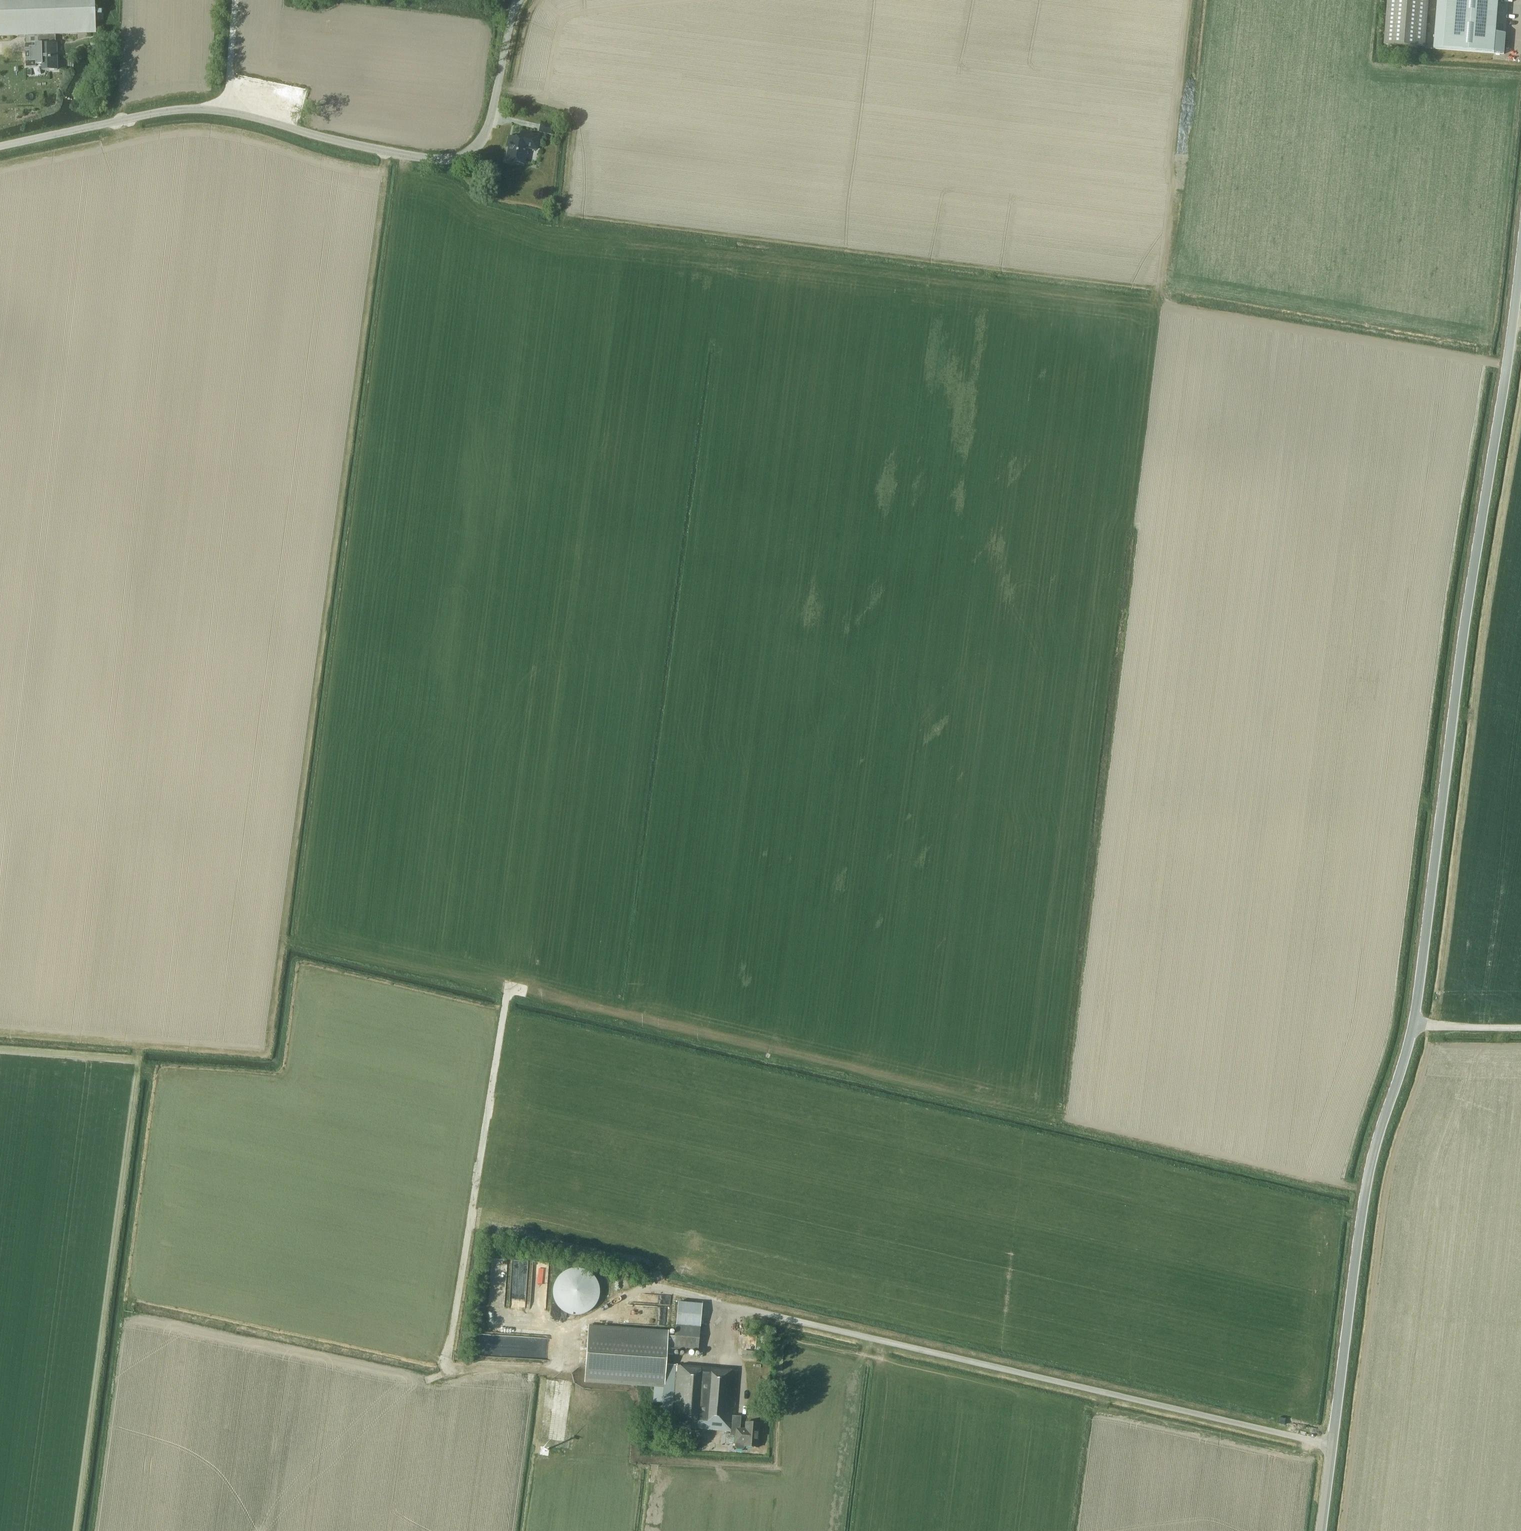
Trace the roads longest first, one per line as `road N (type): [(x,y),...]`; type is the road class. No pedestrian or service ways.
road 1 (tertiary): [(1319,1530),(1359,1222),(1413,1029),(1520,259)]
road 2 (unclassified): [(0,148),(208,112),(450,163),(469,156),(490,127),(515,0)]

